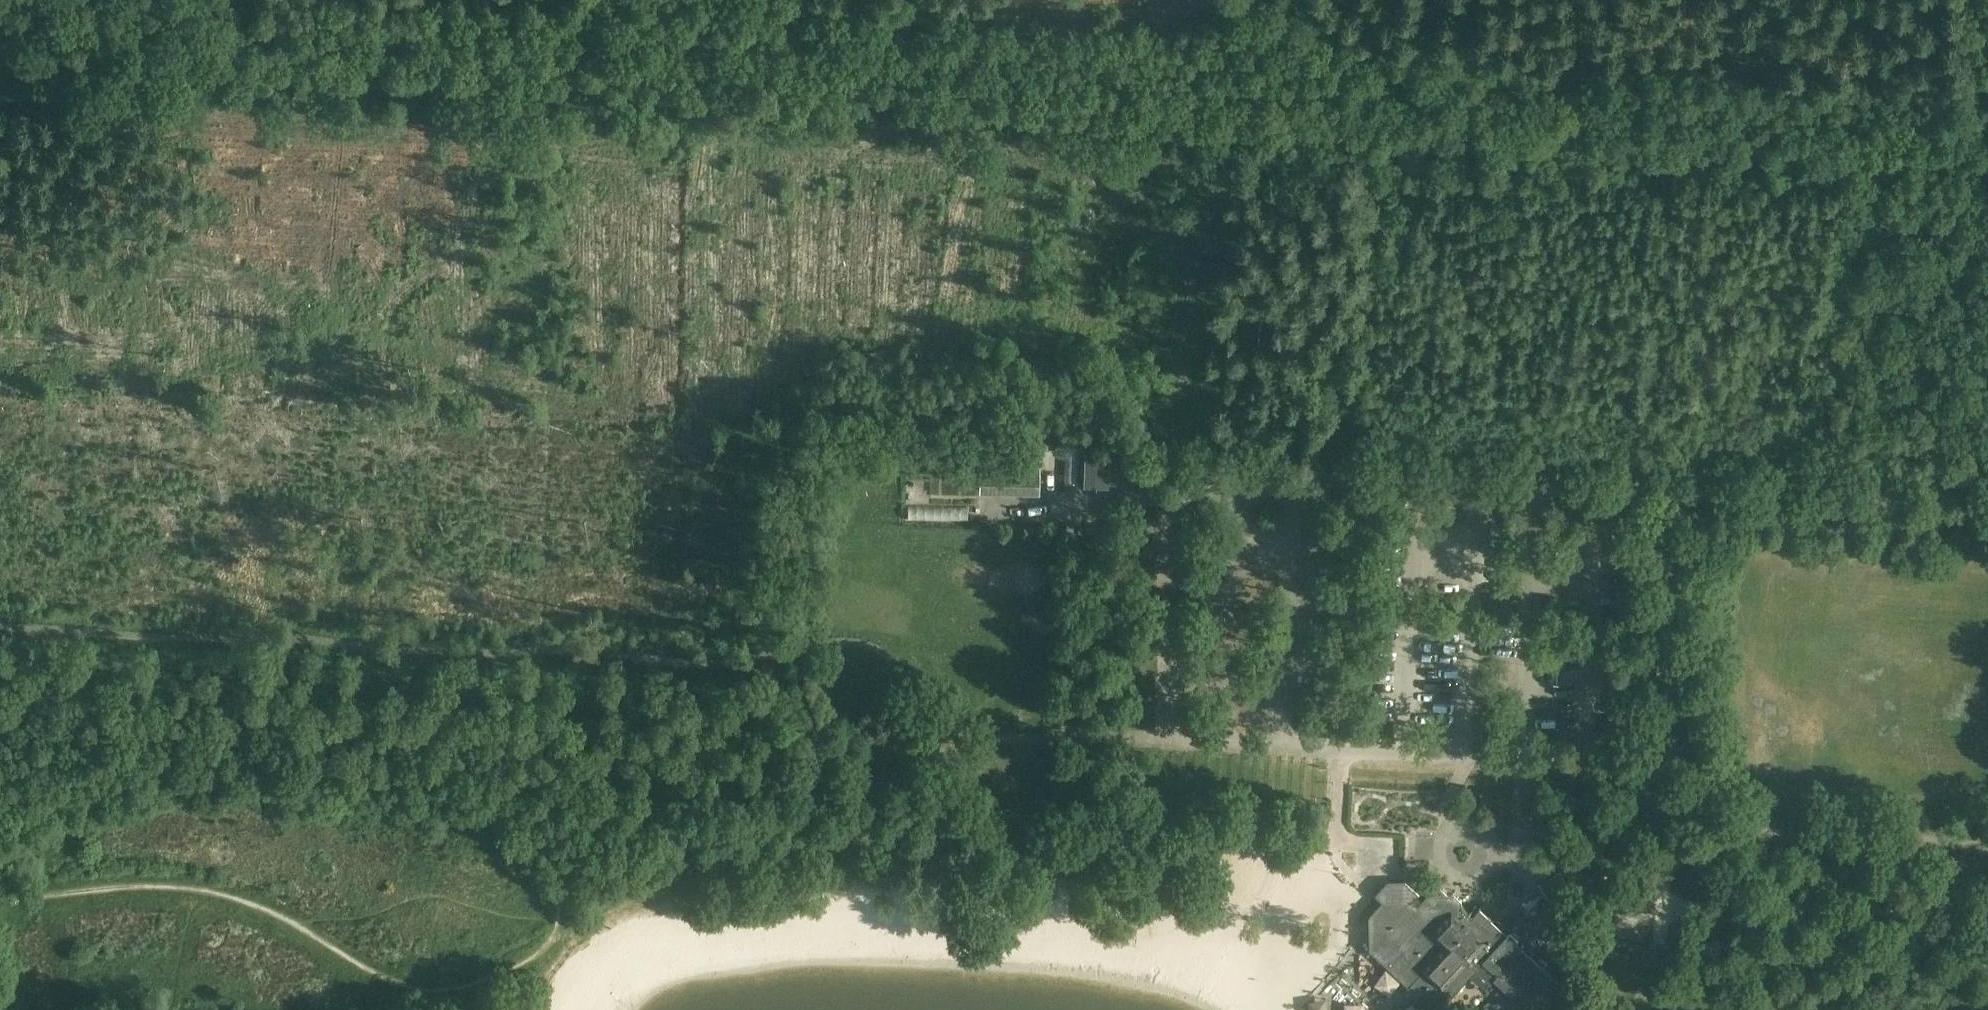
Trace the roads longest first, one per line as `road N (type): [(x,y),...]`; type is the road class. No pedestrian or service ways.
road 1 (track): [(1167,644),(1037,620)]

